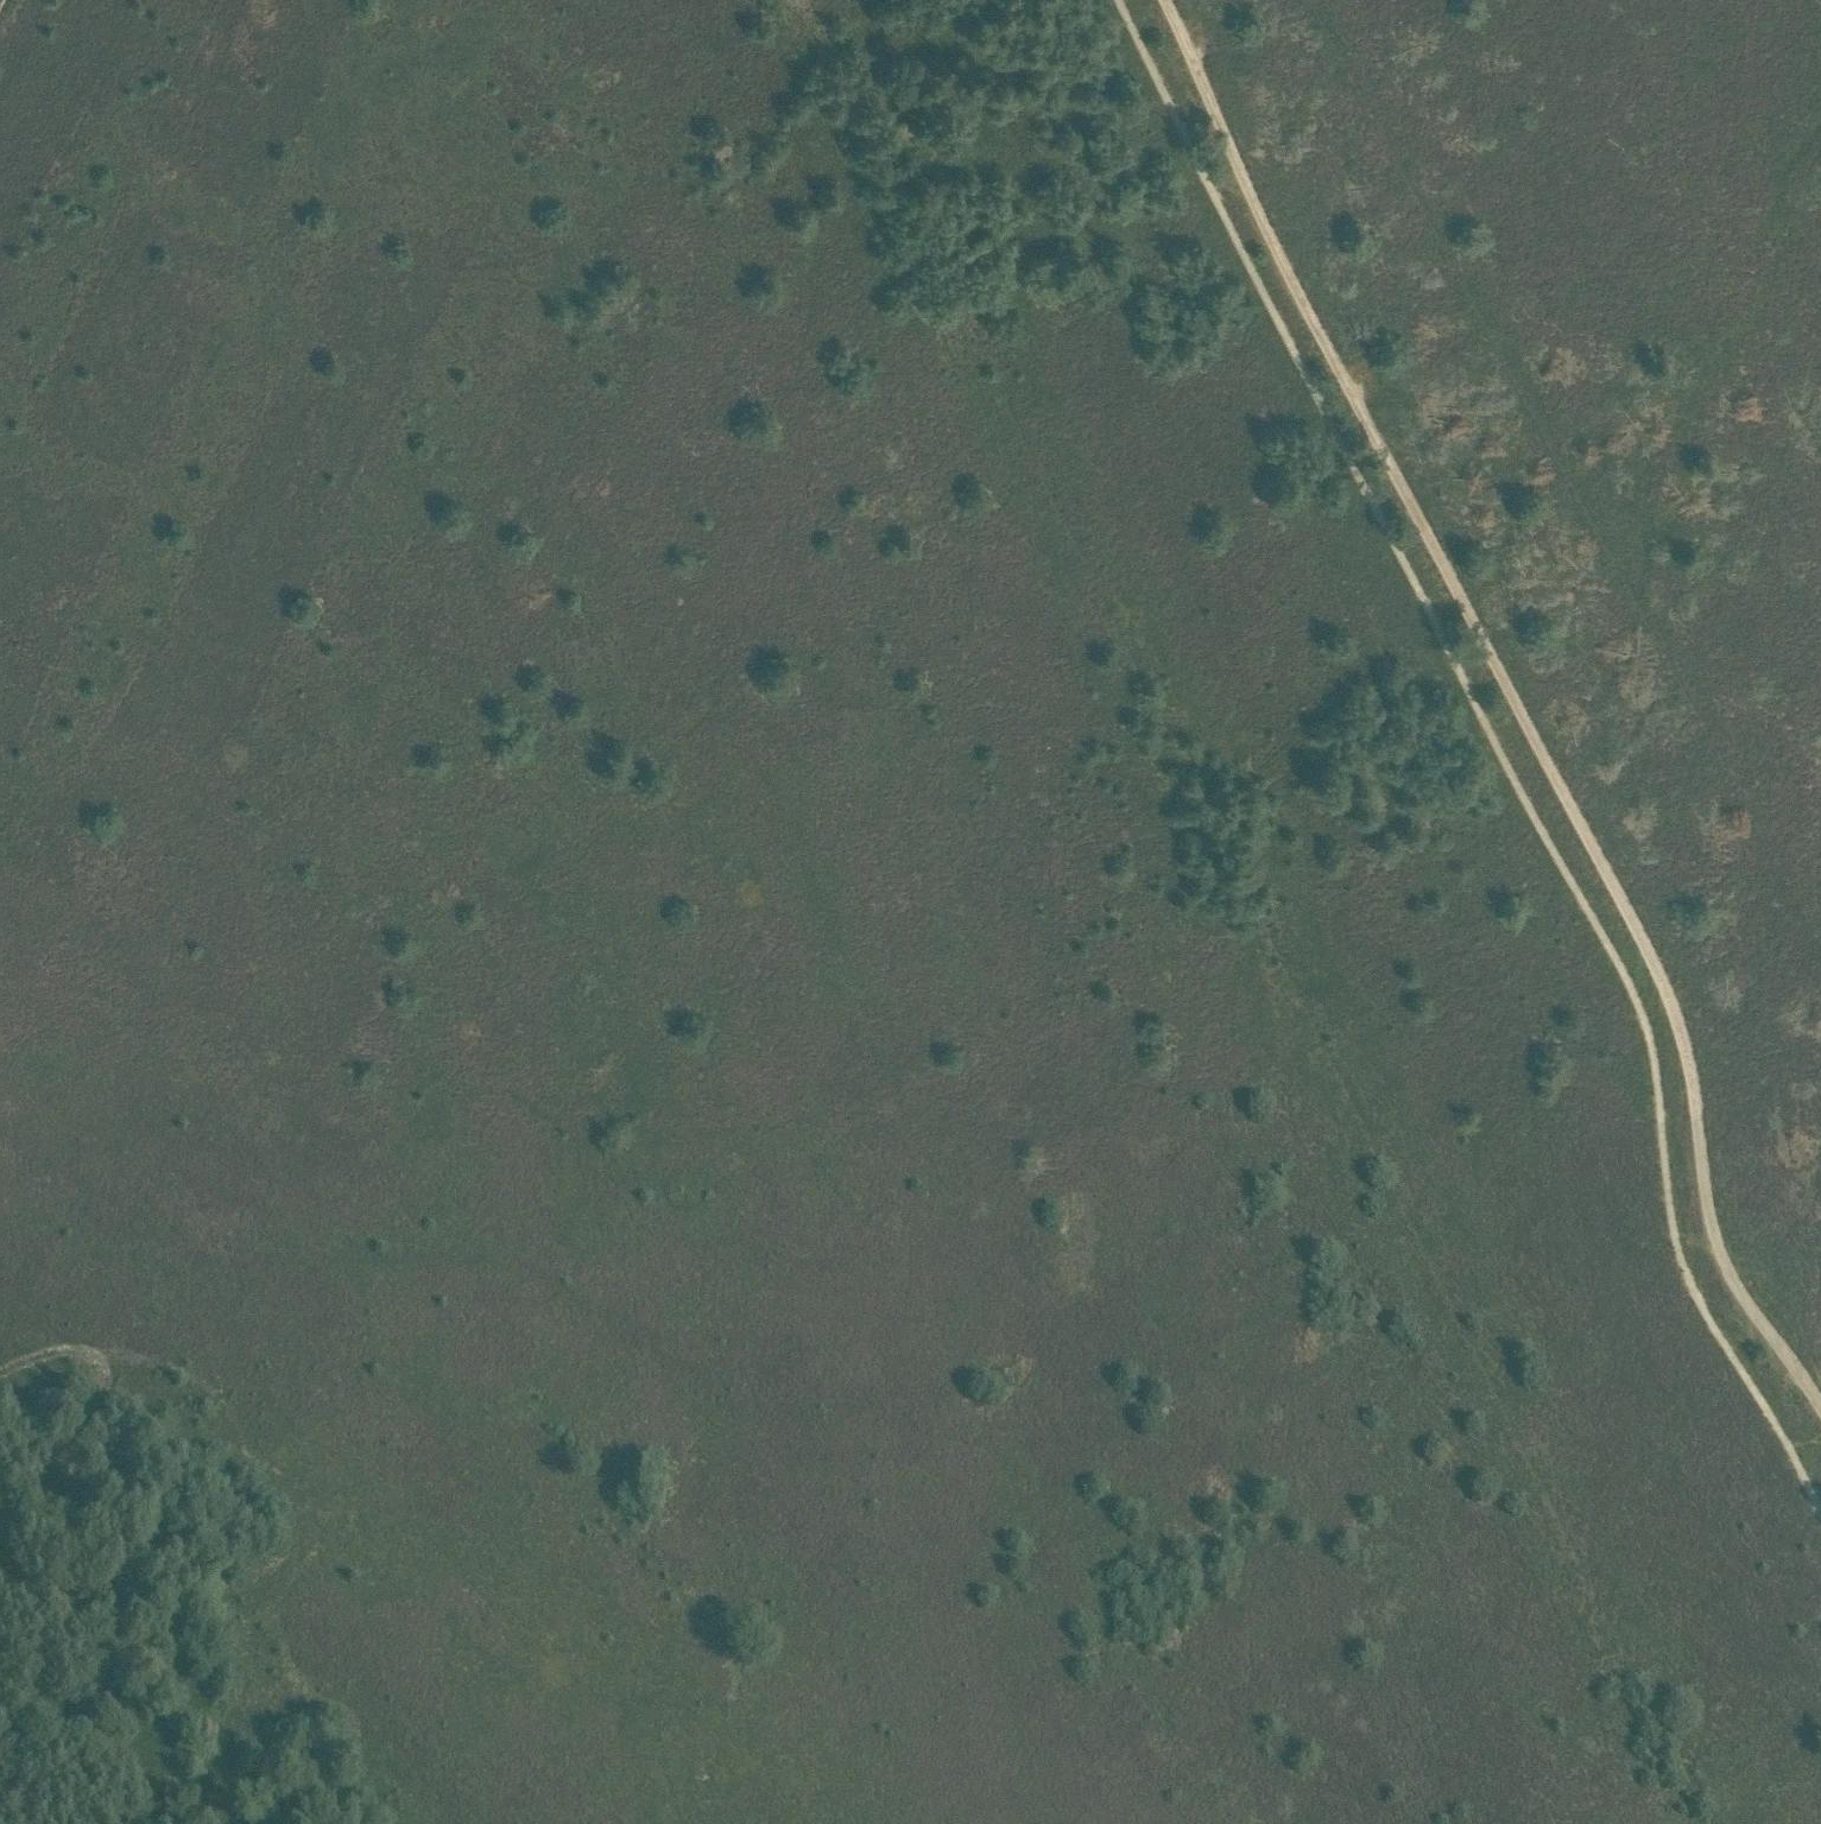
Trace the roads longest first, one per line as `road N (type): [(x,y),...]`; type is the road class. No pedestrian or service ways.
road 1 (track): [(1820,1403),(1719,1268),(1685,1040),(1671,997),(1292,281),(1164,0)]

